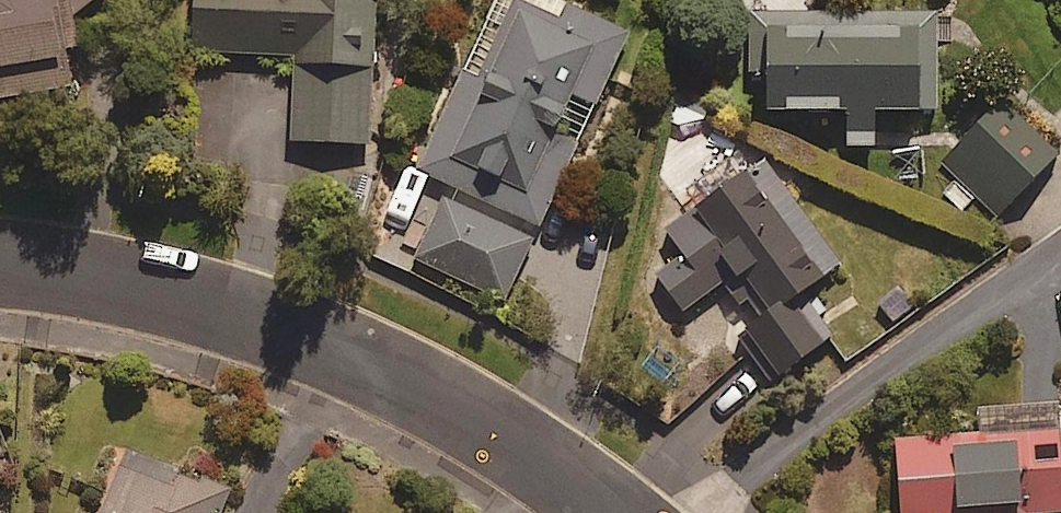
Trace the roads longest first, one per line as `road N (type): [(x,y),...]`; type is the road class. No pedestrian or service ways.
road 1 (residential): [(613,512),(577,480),(425,390),(271,324),(0,258)]

